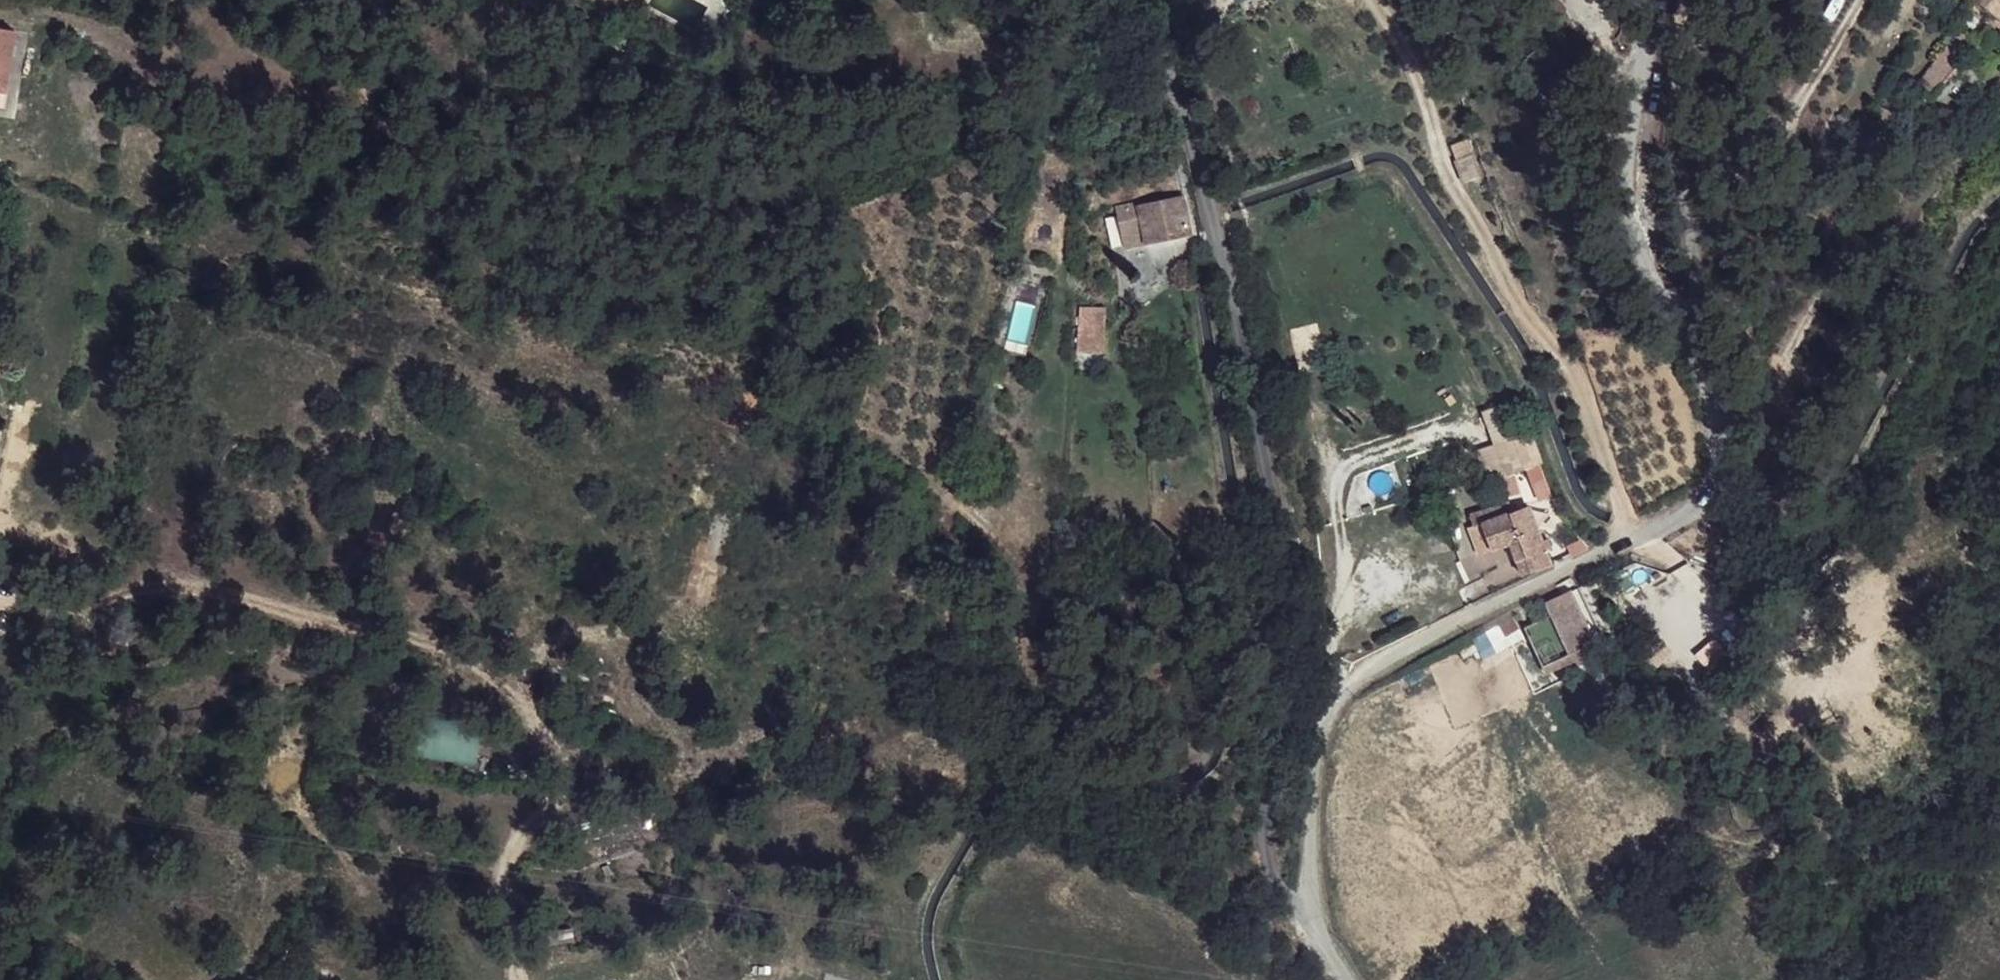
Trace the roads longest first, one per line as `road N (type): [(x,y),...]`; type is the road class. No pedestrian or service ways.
road 1 (residential): [(1312,893),(1316,747),(1352,676),(1681,515),(1743,472),(1645,243),(1635,112),(1649,0)]
road 2 (residential): [(1312,893),(1275,886),(1261,846),(1287,583),(1228,269),(1141,0)]

